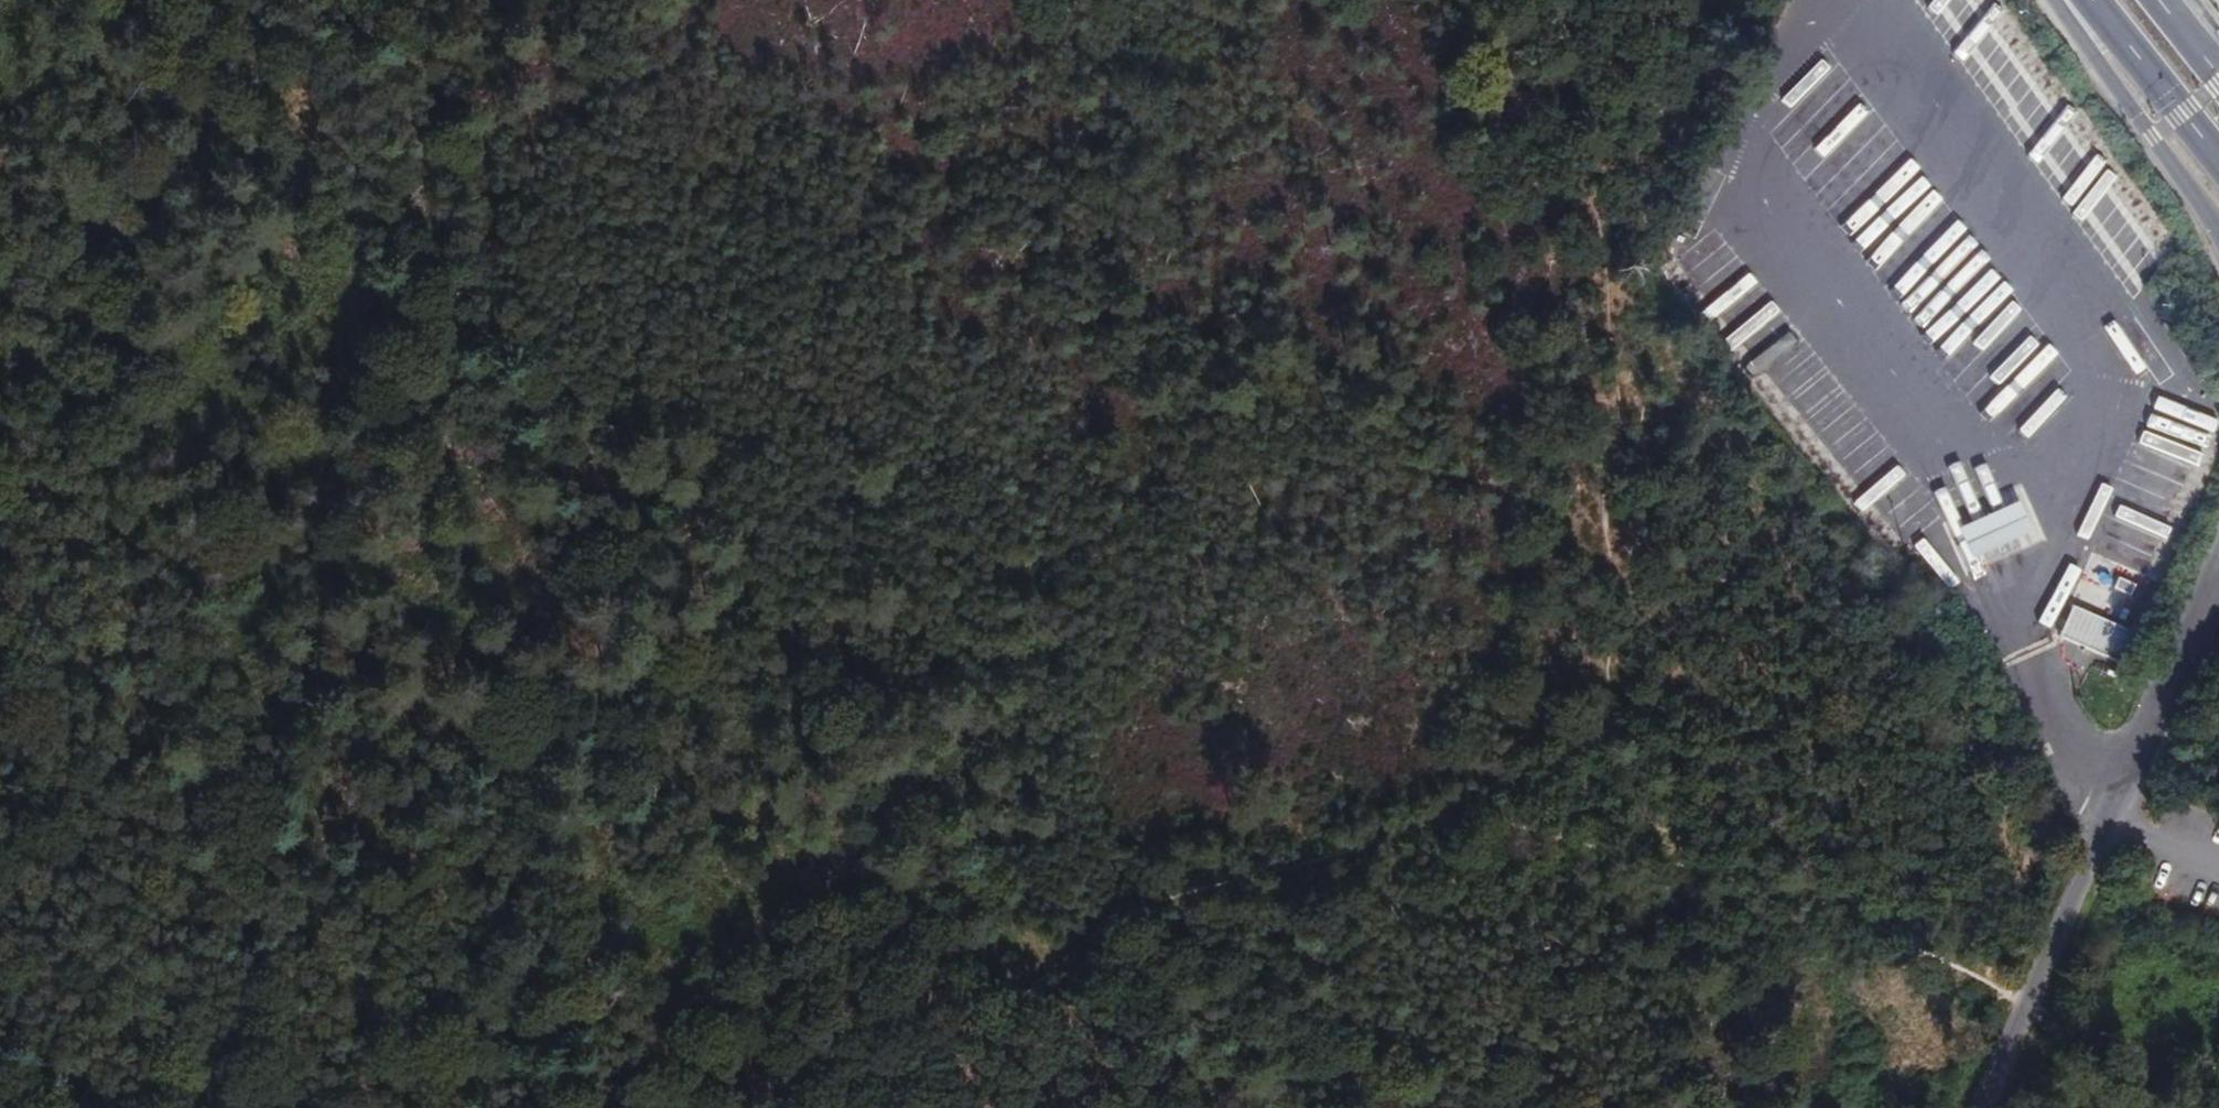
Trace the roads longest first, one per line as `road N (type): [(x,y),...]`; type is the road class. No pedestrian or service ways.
road 1 (unclassified): [(2218,569),(1974,1107)]
road 2 (primary): [(2068,0),(2071,27),(2218,239)]
road 3 (primary): [(2088,0),(2218,168)]

